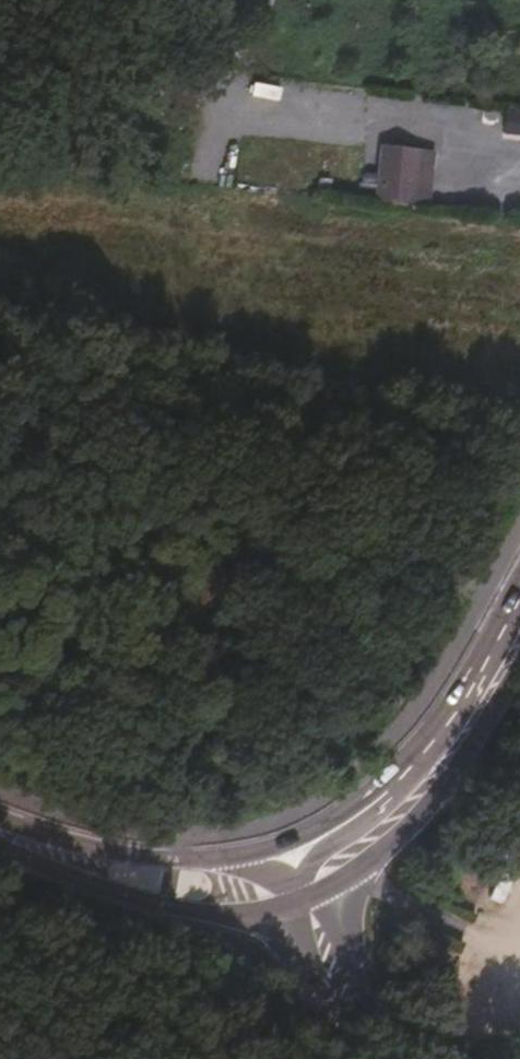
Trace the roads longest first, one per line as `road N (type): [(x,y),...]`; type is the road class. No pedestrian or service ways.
road 1 (secondary): [(298,903),(353,878),(400,840),(449,783),(519,669)]
road 2 (secondary): [(0,843),(122,898),(182,913),(262,916),(298,903)]
road 3 (secondary): [(433,733),(380,790),(321,829),(230,857)]
road 4 (secondary): [(230,857),(118,855),(0,822)]
road 5 (tertiary): [(433,733),(419,776),(319,856),(305,873),(298,903)]
road 6 (tertiary): [(298,903),(348,1003),(416,1058)]
road 7 (secondary): [(519,577),(433,733)]

